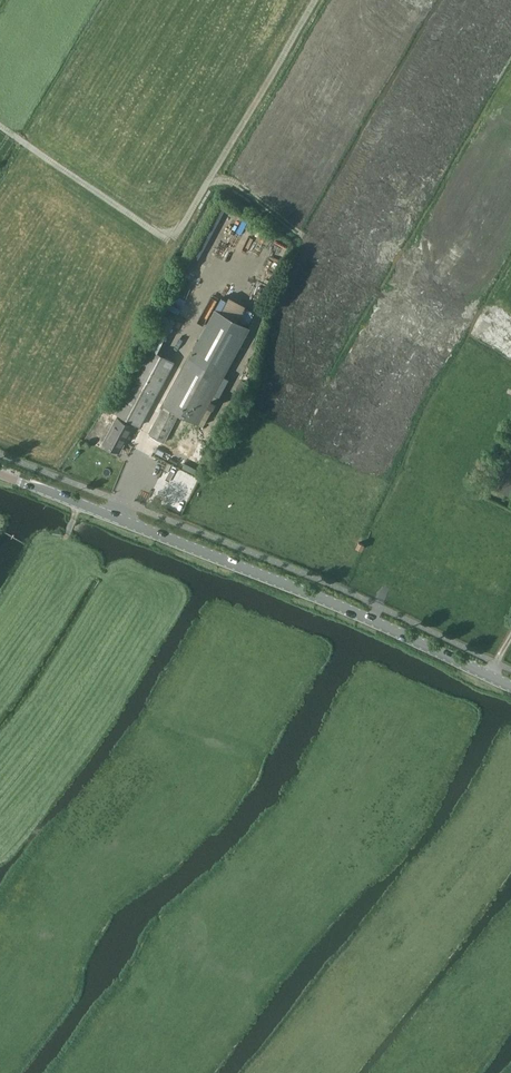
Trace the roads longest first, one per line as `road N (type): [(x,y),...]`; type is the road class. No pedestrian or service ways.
road 1 (unclassified): [(510,686),(388,627),(0,472)]
road 2 (track): [(0,125),(165,238),(178,234),(315,0)]

